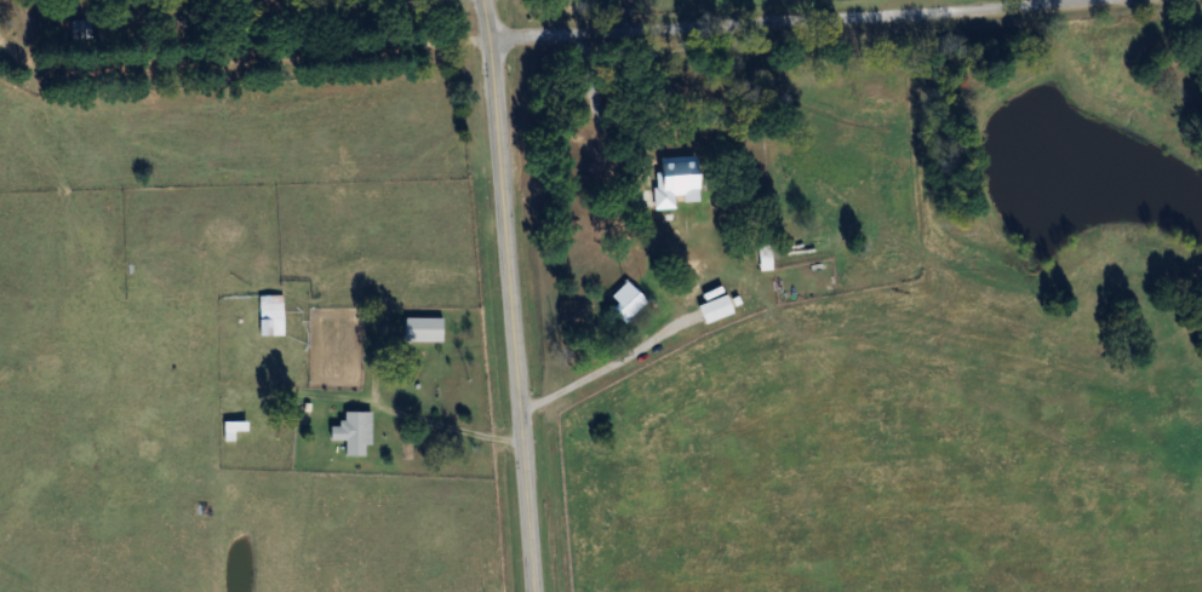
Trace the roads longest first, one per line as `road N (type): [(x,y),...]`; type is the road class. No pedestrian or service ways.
road 1 (tertiary): [(485,0),(535,591)]
road 2 (residential): [(1041,0),(493,44)]
road 3 (track): [(767,591),(806,582),(875,511),(909,539),(907,591)]

